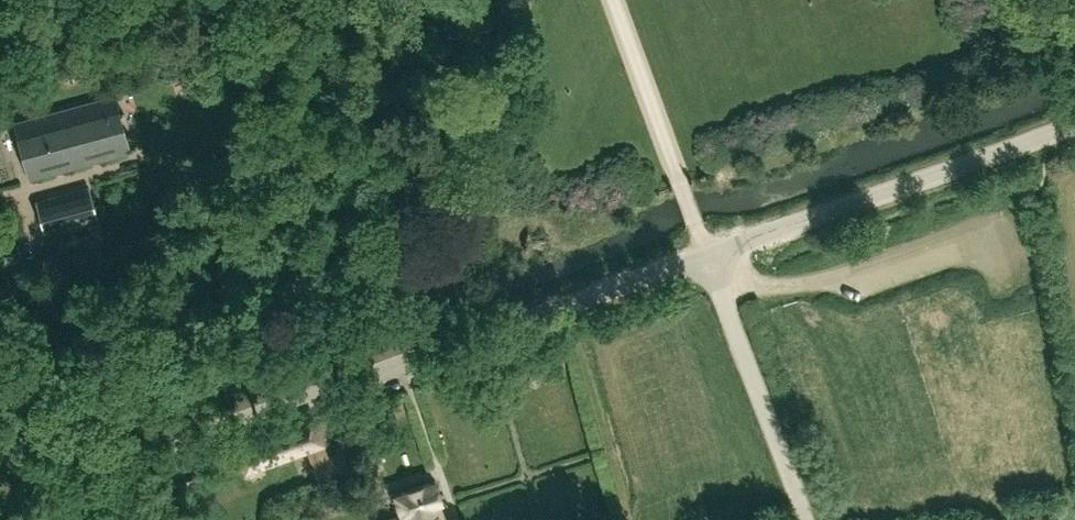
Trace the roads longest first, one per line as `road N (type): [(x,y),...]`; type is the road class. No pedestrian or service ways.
road 1 (unclassified): [(0,505),(707,254)]
road 2 (unclassified): [(707,254),(1074,123)]
road 3 (unclassified): [(804,519),(707,254)]

